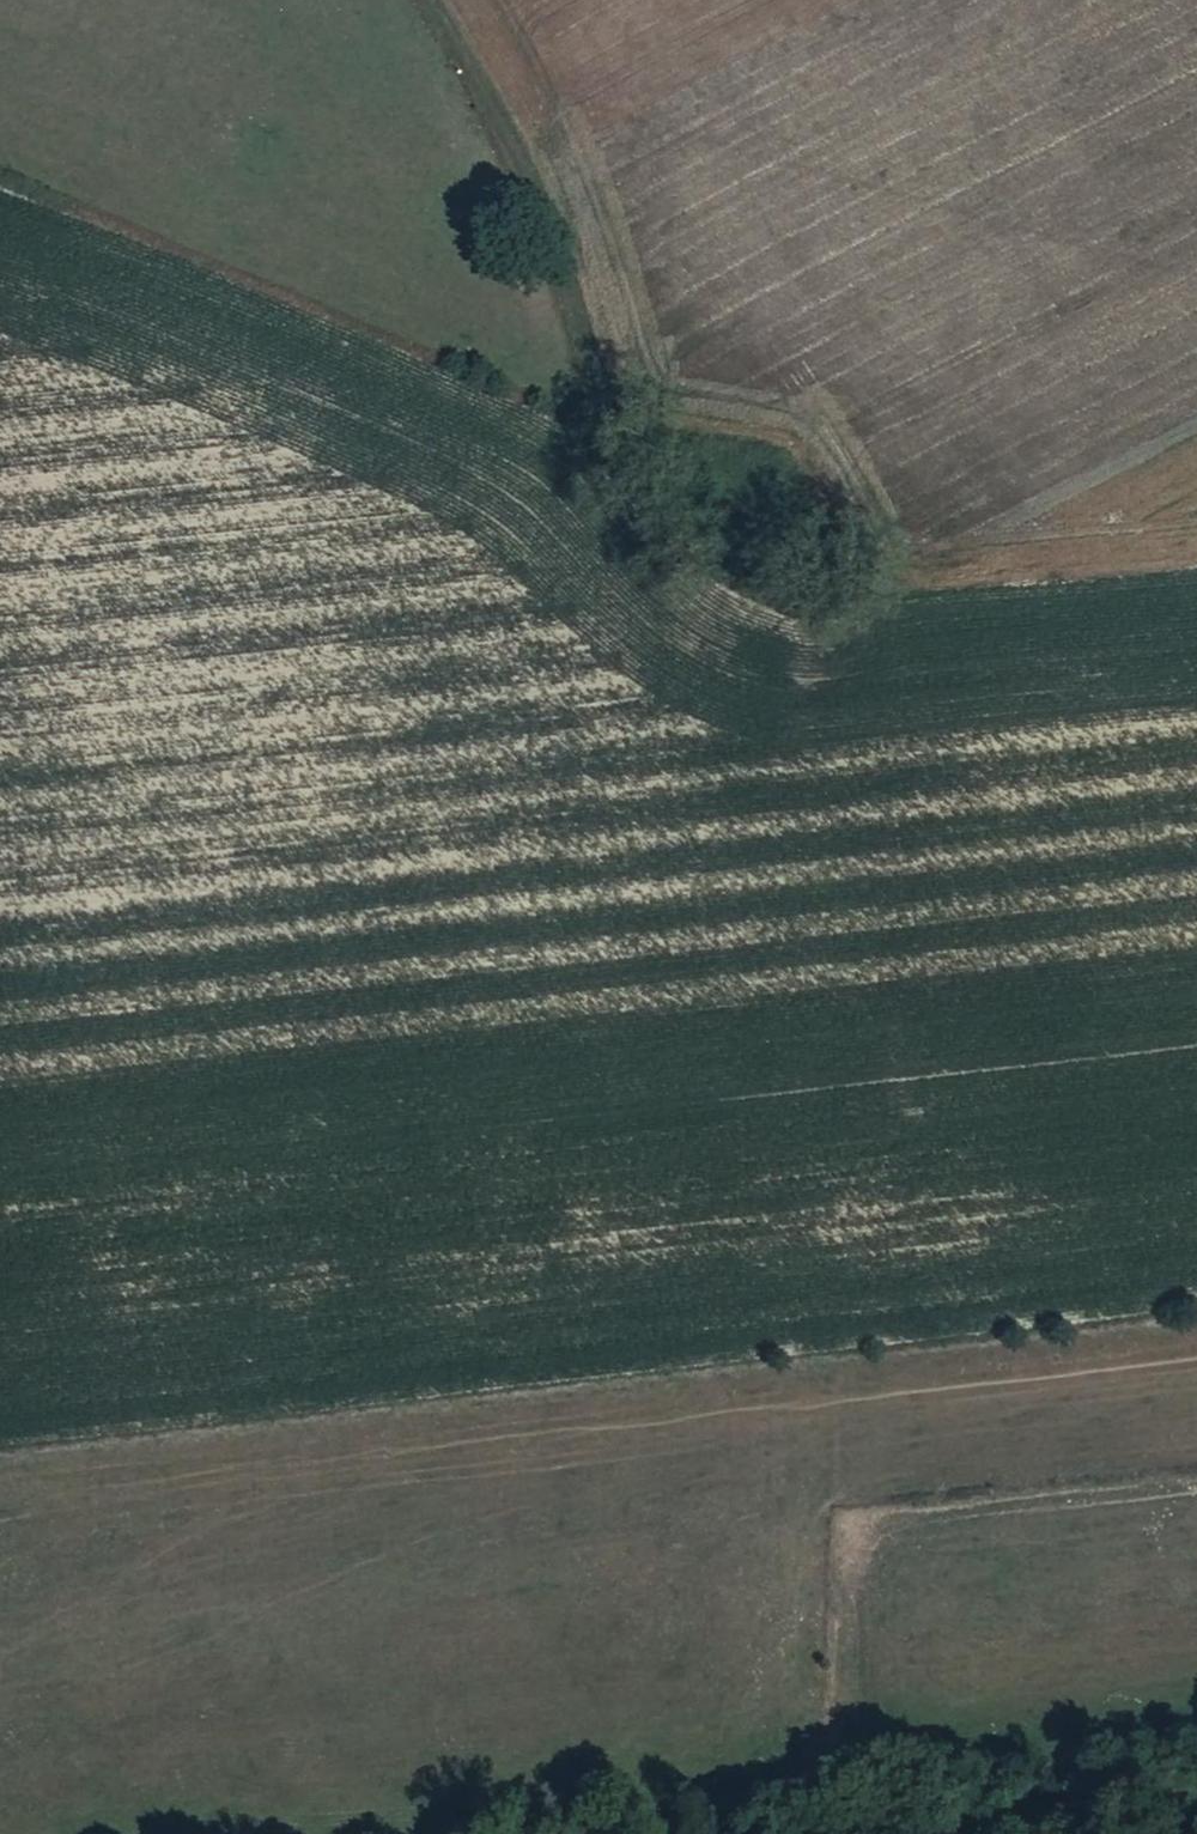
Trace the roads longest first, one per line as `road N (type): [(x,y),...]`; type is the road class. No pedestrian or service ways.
road 1 (track): [(652,452),(428,0)]
road 2 (track): [(824,1833),(1196,1775)]

